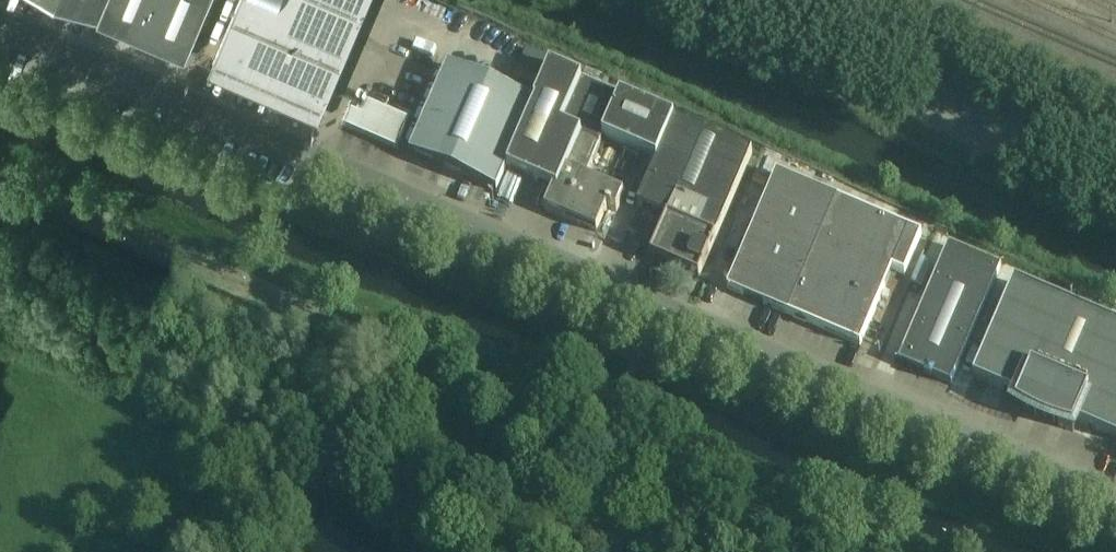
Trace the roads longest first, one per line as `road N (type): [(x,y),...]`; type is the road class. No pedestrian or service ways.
road 1 (tertiary): [(1115,503),(0,25)]

